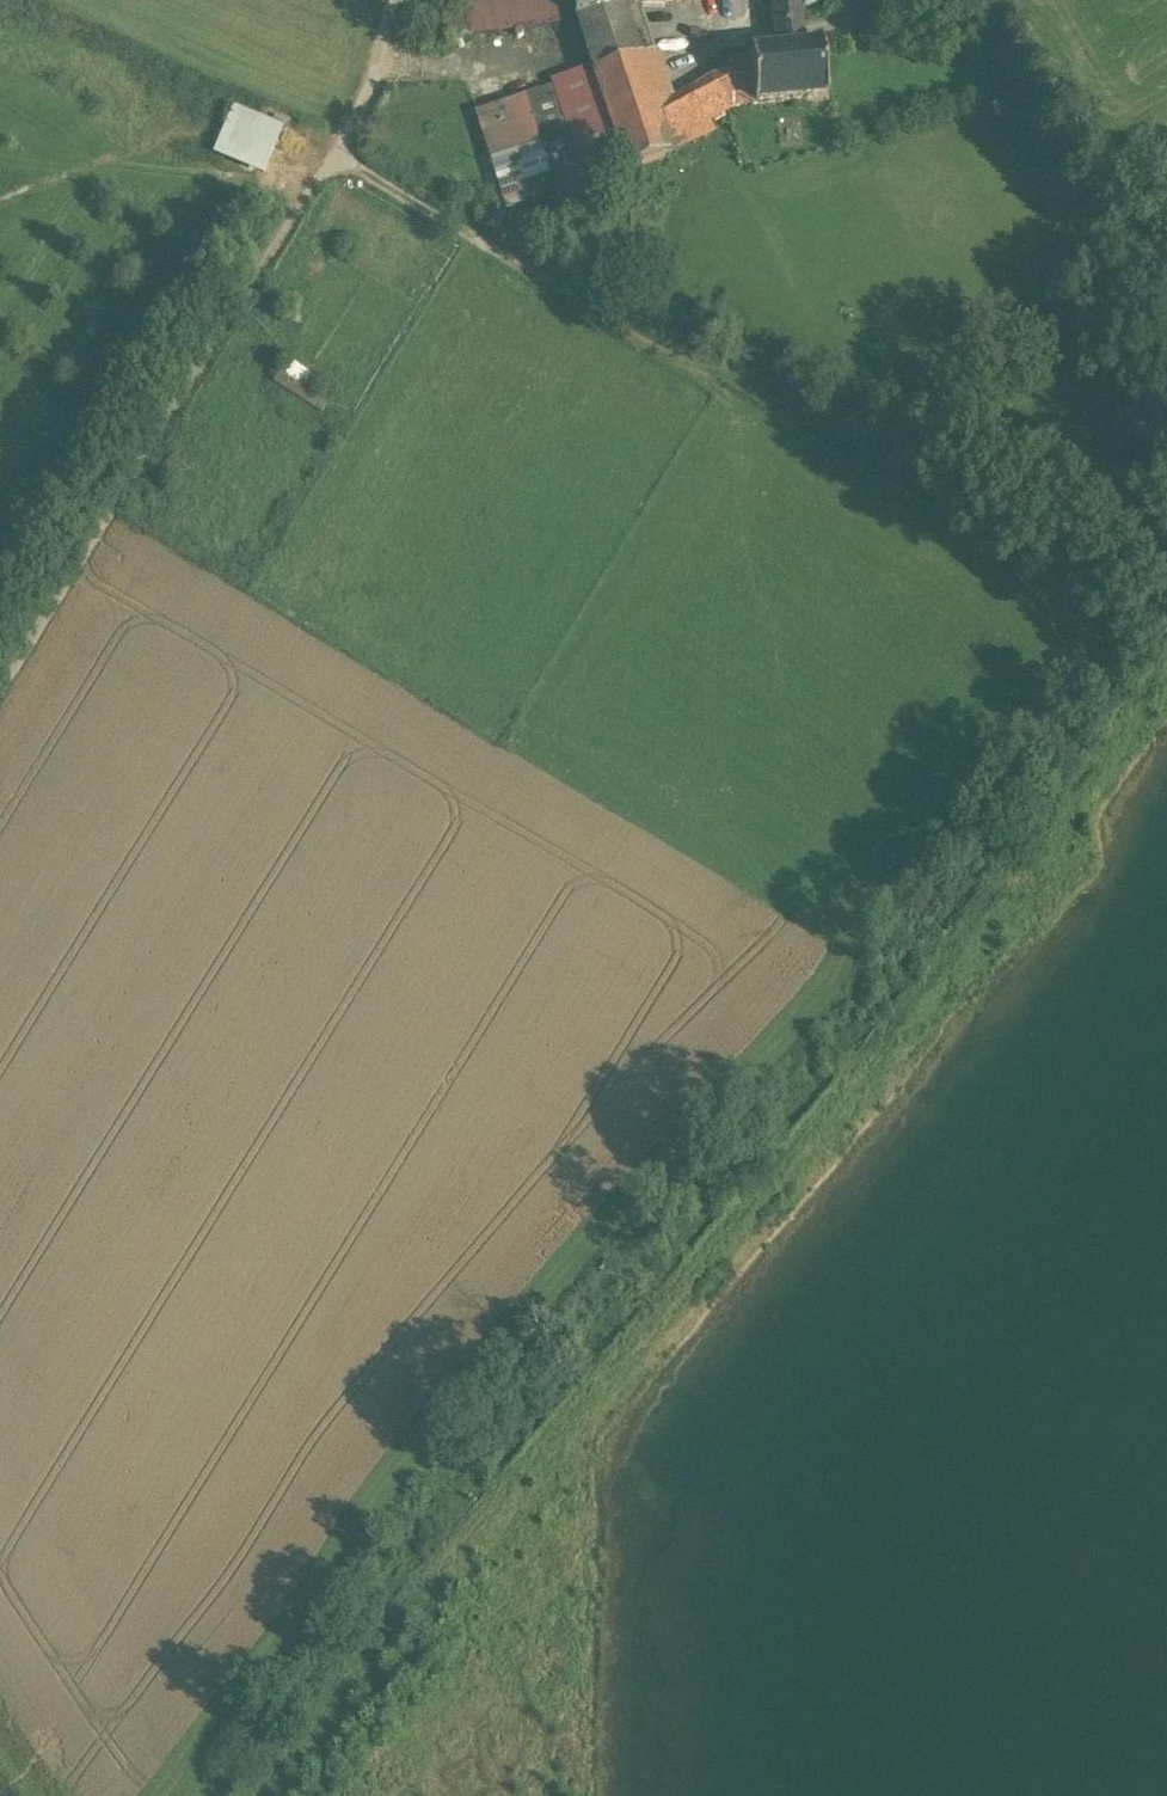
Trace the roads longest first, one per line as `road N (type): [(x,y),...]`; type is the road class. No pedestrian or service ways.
road 1 (track): [(332,156),(0,694)]
road 2 (track): [(332,156),(749,401)]
road 3 (track): [(1009,0),(1133,200),(1149,240)]
road 4 (track): [(377,59),(446,63),(577,47)]
road 5 (track): [(945,0),(808,33)]

